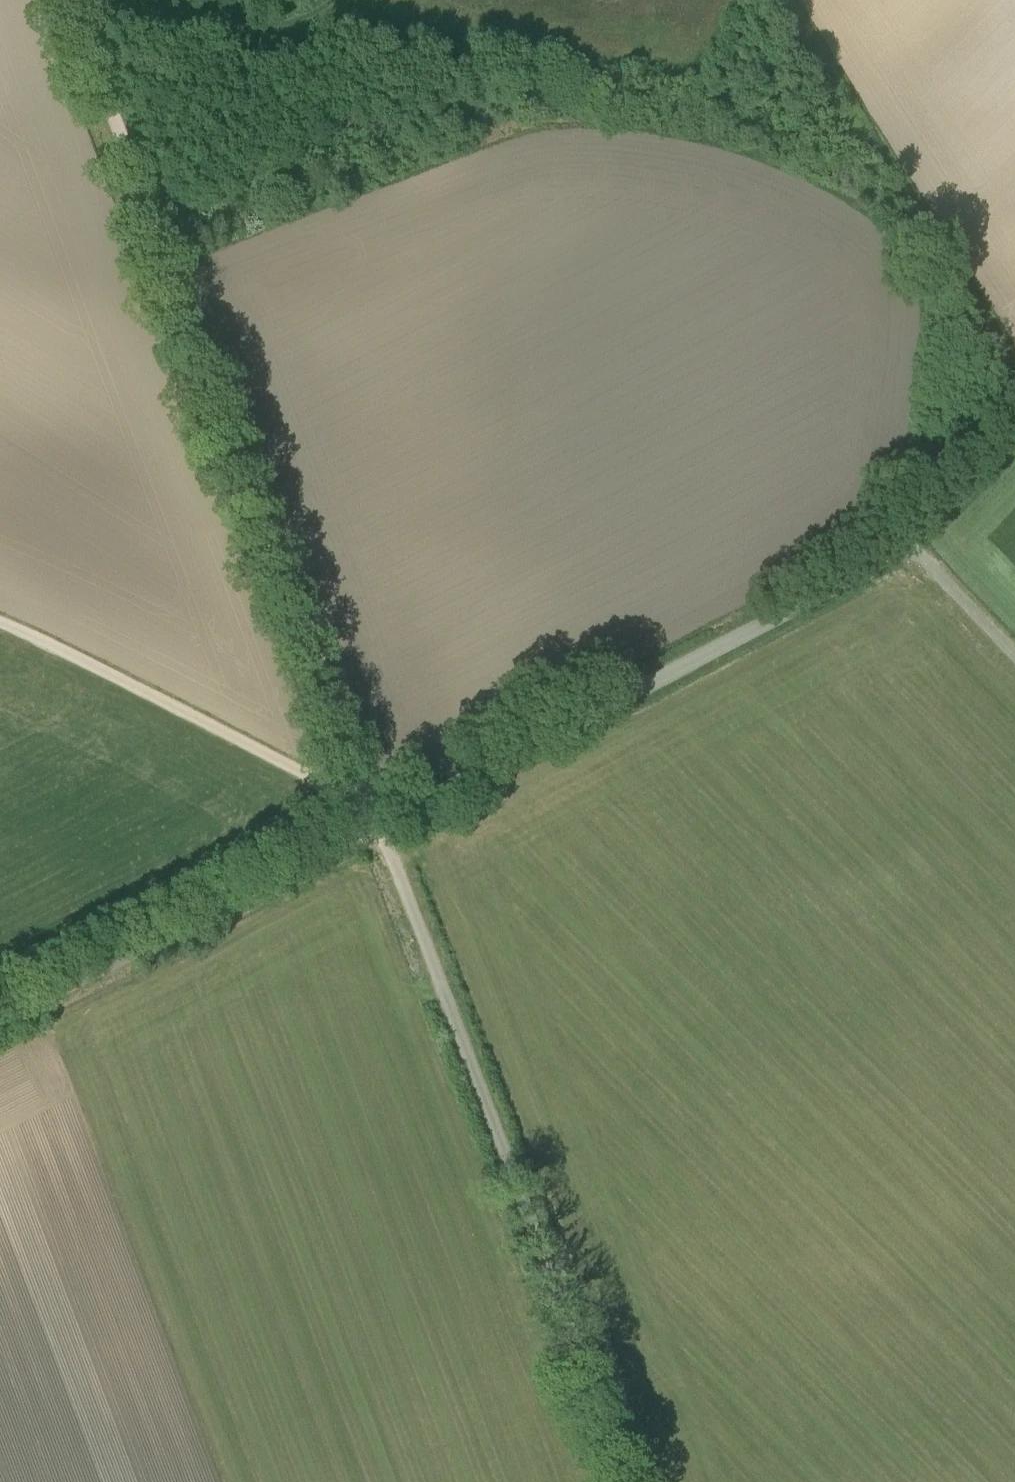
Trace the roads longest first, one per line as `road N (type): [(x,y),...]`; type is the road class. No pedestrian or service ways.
road 1 (unclassified): [(379,822),(70,0)]
road 2 (unclassified): [(379,822),(902,549),(1014,436)]
road 3 (unclassified): [(633,1481),(379,822)]
road 4 (unclassified): [(0,1018),(379,822)]
road 5 (track): [(0,624),(372,802)]

